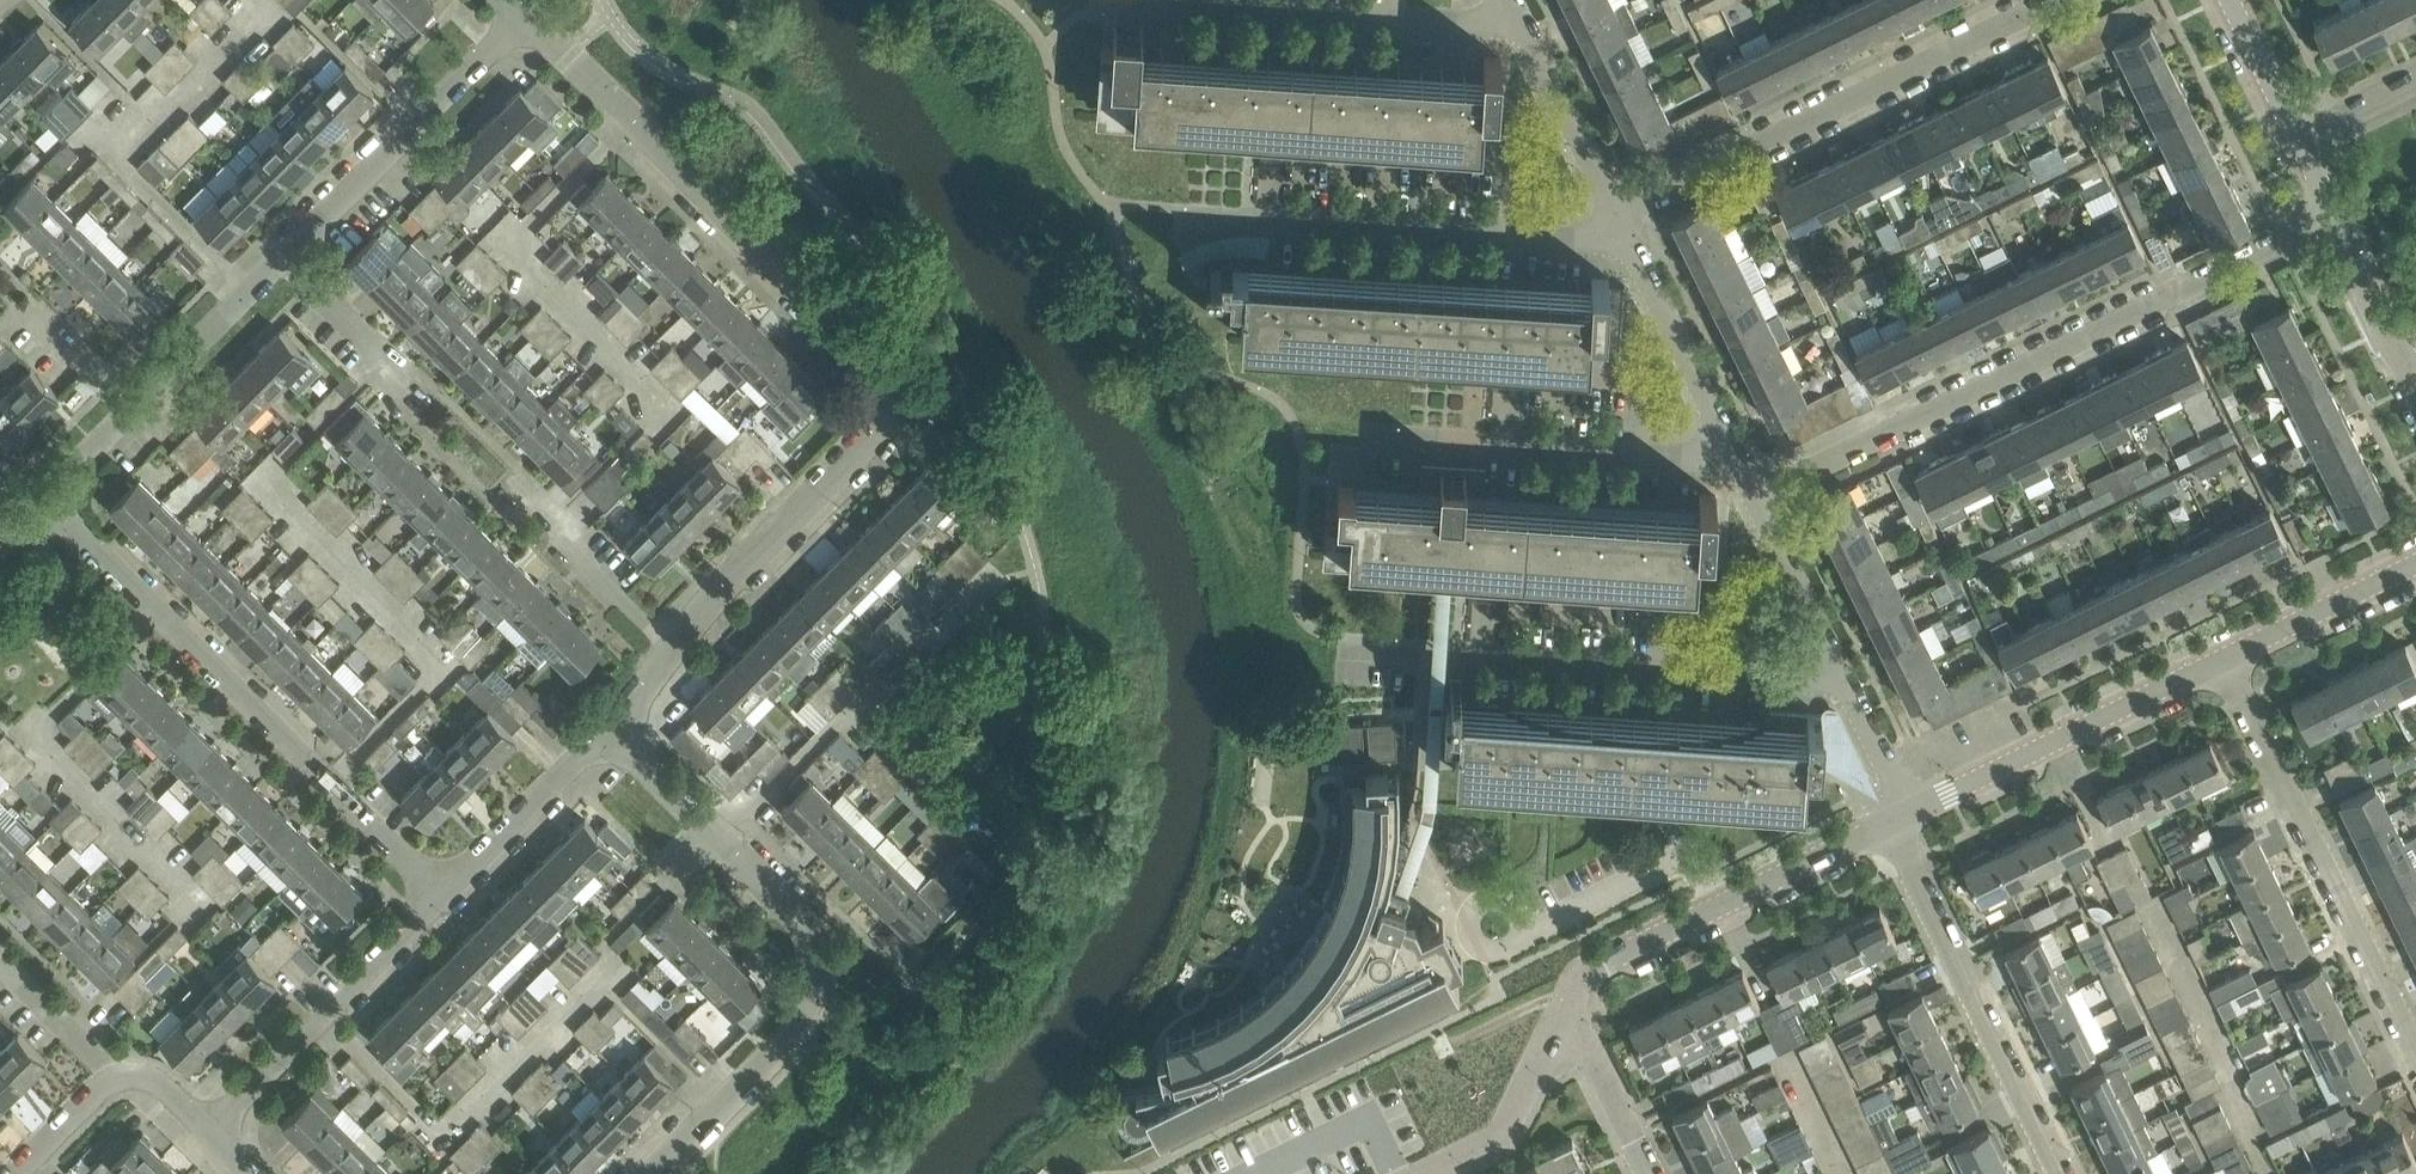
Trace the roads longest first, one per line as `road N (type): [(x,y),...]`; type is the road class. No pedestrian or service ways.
road 1 (residential): [(677,658),(871,434),(885,404),(886,373),(868,344),(523,19)]
road 2 (residential): [(1745,497),(2326,213)]
road 3 (residential): [(657,1173),(802,1027),(815,995),(816,963),(802,932),(607,732)]
road 4 (residential): [(445,899),(47,501)]
road 5 (residential): [(677,658),(283,260)]
road 6 (residential): [(1342,648),(1847,689)]
road 7 (residential): [(1612,216),(2056,0)]
road 8 (residential): [(2415,1053),(2224,659)]
road 9 (residential): [(2062,1173),(1895,820)]
road 10 (tertiary): [(1569,1009),(1588,970),(1895,820)]
road 11 (residential): [(1240,219),(1622,235)]
road 12 (residential): [(1139,2),(1516,26)]
road 13 (residential): [(1729,465),(1375,441)]
road 14 (tertiary): [(1911,812),(2224,659)]
road 15 (residential): [(523,19),(283,260)]
road 16 (residential): [(210,1134),(445,899)]
road 17 (residential): [(1729,465),(1622,235)]
road 18 (residential): [(445,899),(607,732)]
road 19 (tertiary): [(1434,1171),(1503,1137),(1569,1009)]
road 20 (residential): [(1847,689),(1745,497)]
road 21 (tertiary): [(2224,659),(2415,565)]
road 22 (residential): [(1612,216),(1516,26)]
road 23 (residential): [(283,260),(134,410)]
road 24 (tertiary): [(2415,393),(2326,213)]
road 25 (residential): [(1649,1173),(1569,1009)]
road 26 (residential): [(116,1079),(0,963)]
road 27 (residential): [(134,410),(22,298)]
road 28 (tertiary): [(2288,136),(2220,0)]
road 29 (residential): [(2288,136),(2415,77)]
road 30 (residential): [(1911,812),(1847,689)]
road 31 (residential): [(116,1079),(19,1173)]
road 32 (residential): [(134,410),(47,501)]

